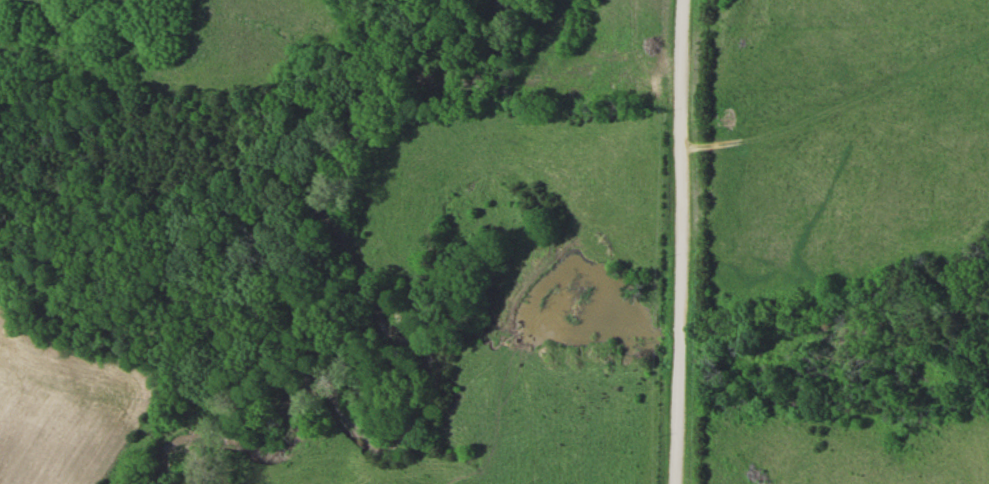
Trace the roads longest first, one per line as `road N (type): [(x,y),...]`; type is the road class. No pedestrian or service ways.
road 1 (residential): [(675,483),(684,0)]

